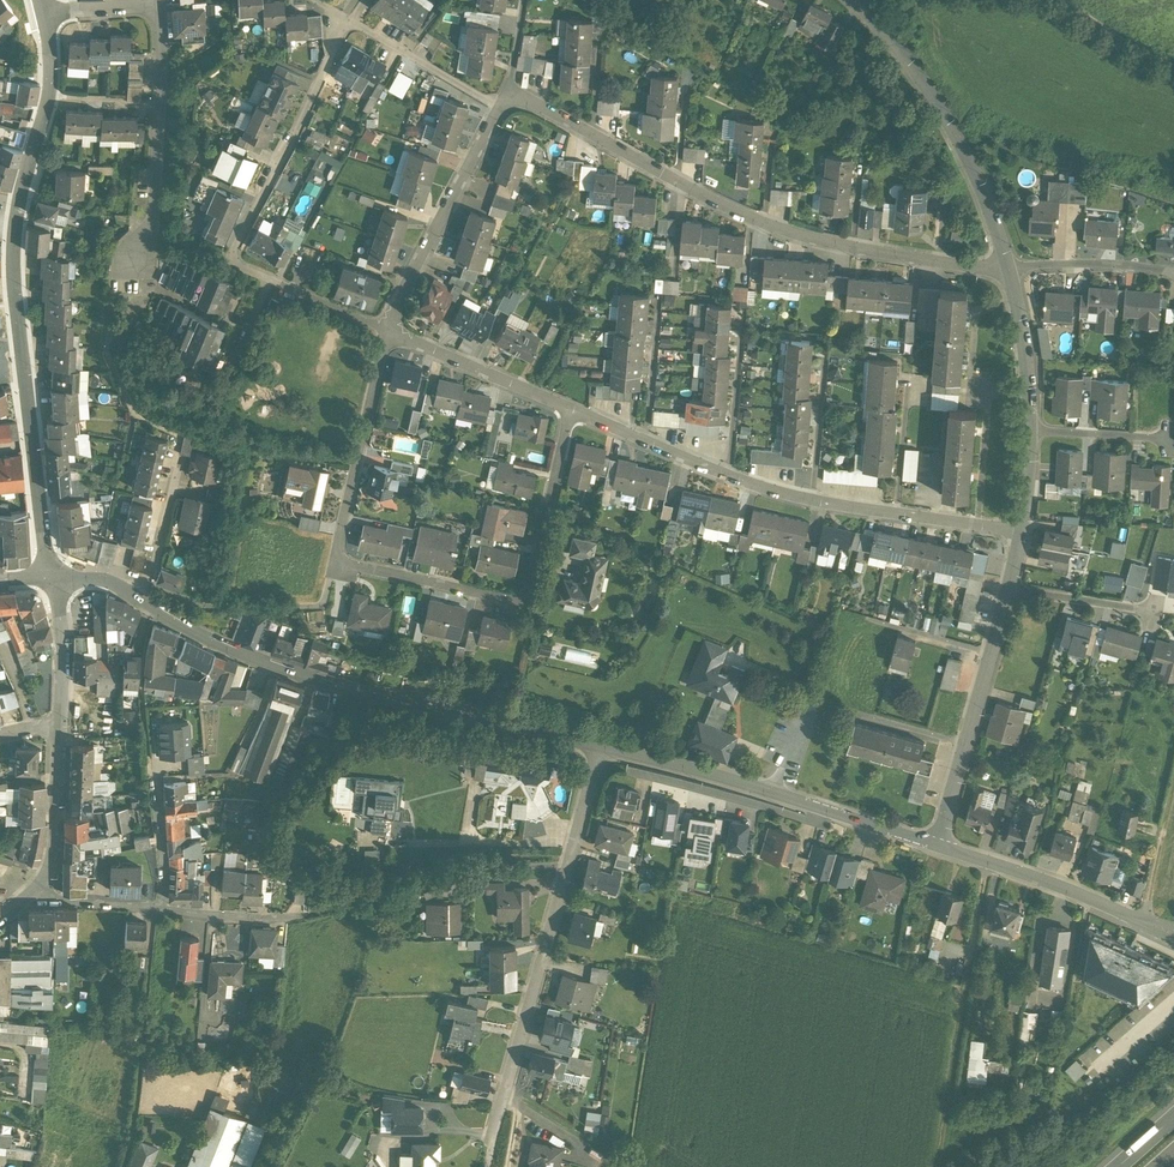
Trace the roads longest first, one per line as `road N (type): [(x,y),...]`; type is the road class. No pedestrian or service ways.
road 1 (residential): [(570,407),(525,596),(508,601),(331,560),(390,329)]
road 2 (secondary): [(55,580),(41,535),(20,387),(13,262),(18,199),(50,99),(42,13)]
road 3 (residential): [(1011,271),(837,246),(758,222),(505,91)]
road 4 (residential): [(134,599),(254,662),(598,748)]
road 5 (residential): [(1022,533),(779,495),(570,407)]
road 6 (residential): [(485,1166),(598,748)]
road 7 (residential): [(598,748),(718,773),(938,847)]
road 8 (residential): [(1011,271),(958,135),(882,26),(849,0)]
road 9 (track): [(986,863),(938,1166)]
road 10 (residential): [(352,20),(232,259)]
road 11 (residential): [(938,847),(1008,589)]
road 12 (residential): [(390,329),(499,103)]
road 13 (residential): [(145,244),(158,3)]
road 14 (residential): [(938,847),(1153,927)]
road 15 (residential): [(570,407),(390,329)]
road 16 (residential): [(390,329),(232,259)]
road 17 (residential): [(499,103),(352,20)]
road 18 (residential): [(177,440),(155,550),(134,599)]
road 19 (secondary): [(40,887),(53,864),(62,727)]
road 20 (residential): [(1011,271),(1086,266),(1173,276)]
road 21 (residential): [(1029,432),(1011,271)]
road 22 (residential): [(162,906),(232,918),(315,916)]
road 23 (secondary): [(62,727),(55,580)]
road 24 (residential): [(1008,589),(1151,614)]
road 25 (residential): [(1029,432),(1169,439)]
road 26 (track): [(1173,792),(1145,923)]
road 27 (residential): [(40,887),(60,902),(162,906)]
road 28 (track): [(509,1089),(613,1158)]

